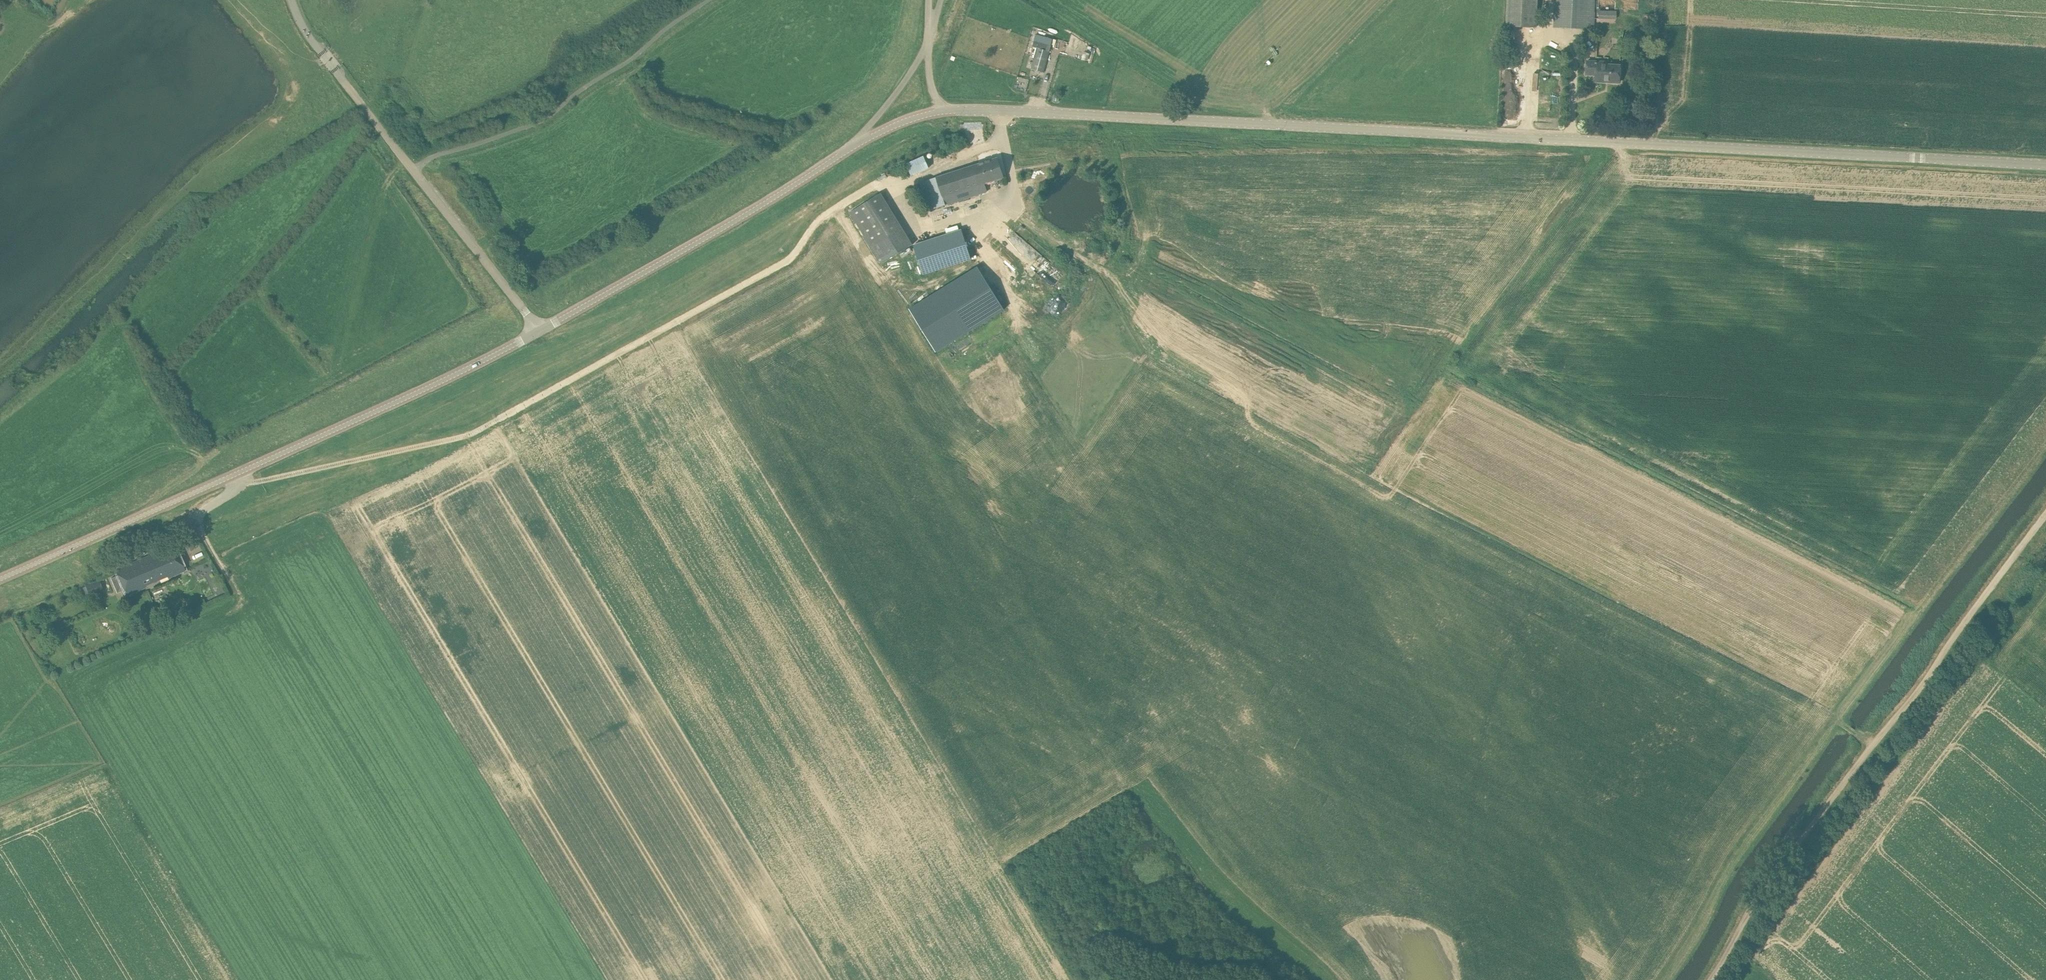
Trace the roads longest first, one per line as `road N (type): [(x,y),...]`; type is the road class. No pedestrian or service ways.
road 1 (tertiary): [(2045,164),(947,111)]
road 2 (tertiary): [(0,578),(539,331)]
road 3 (track): [(2045,498),(1791,844),(1709,979)]
road 4 (unclassified): [(539,331),(314,43),(291,0)]
road 5 (tertiary): [(539,331),(858,143)]

